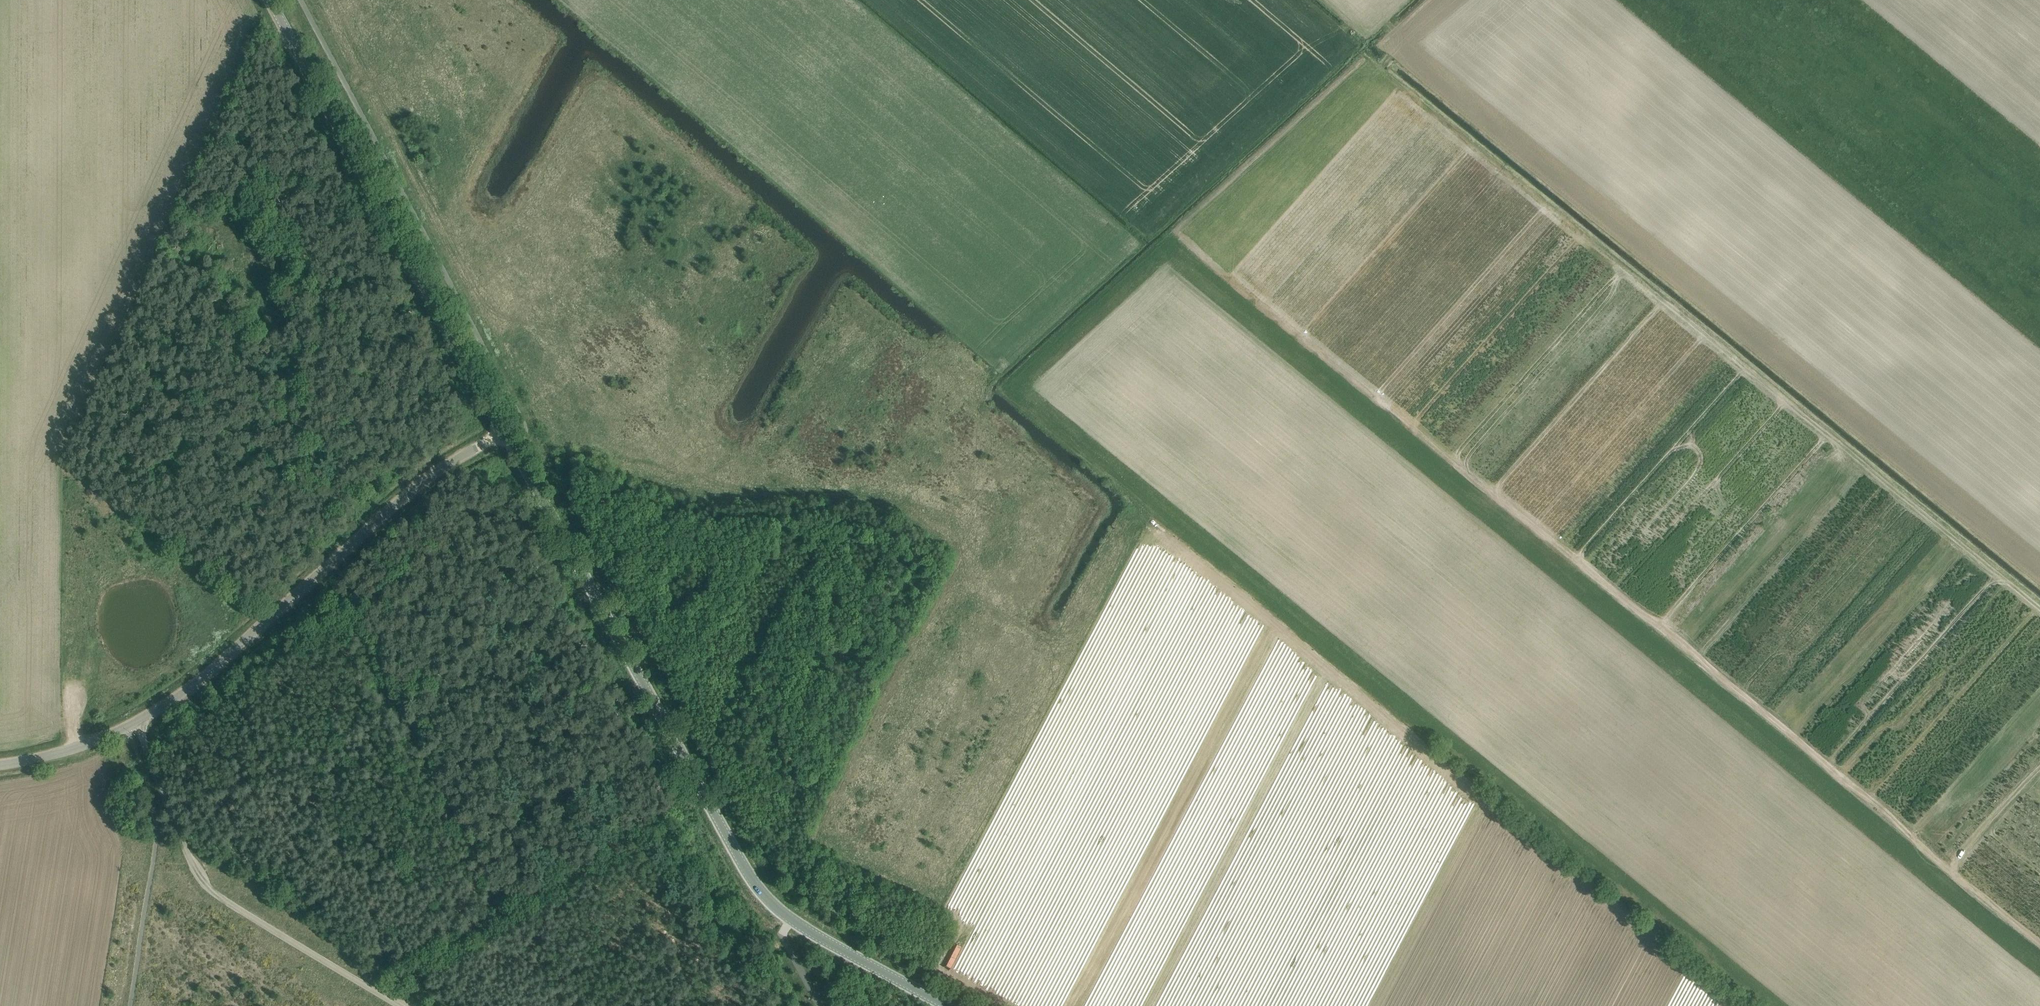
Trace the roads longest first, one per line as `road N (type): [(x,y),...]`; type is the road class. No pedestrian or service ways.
road 1 (secondary): [(947,1005),(799,925),(756,885),(505,432)]
road 2 (secondary): [(505,432),(270,0)]
road 3 (unclassified): [(138,721),(220,668),(372,530),(505,432)]
road 4 (unclassified): [(138,721),(198,876),(215,894),(401,1005)]
road 5 (unclassified): [(0,764),(89,744),(138,721)]

